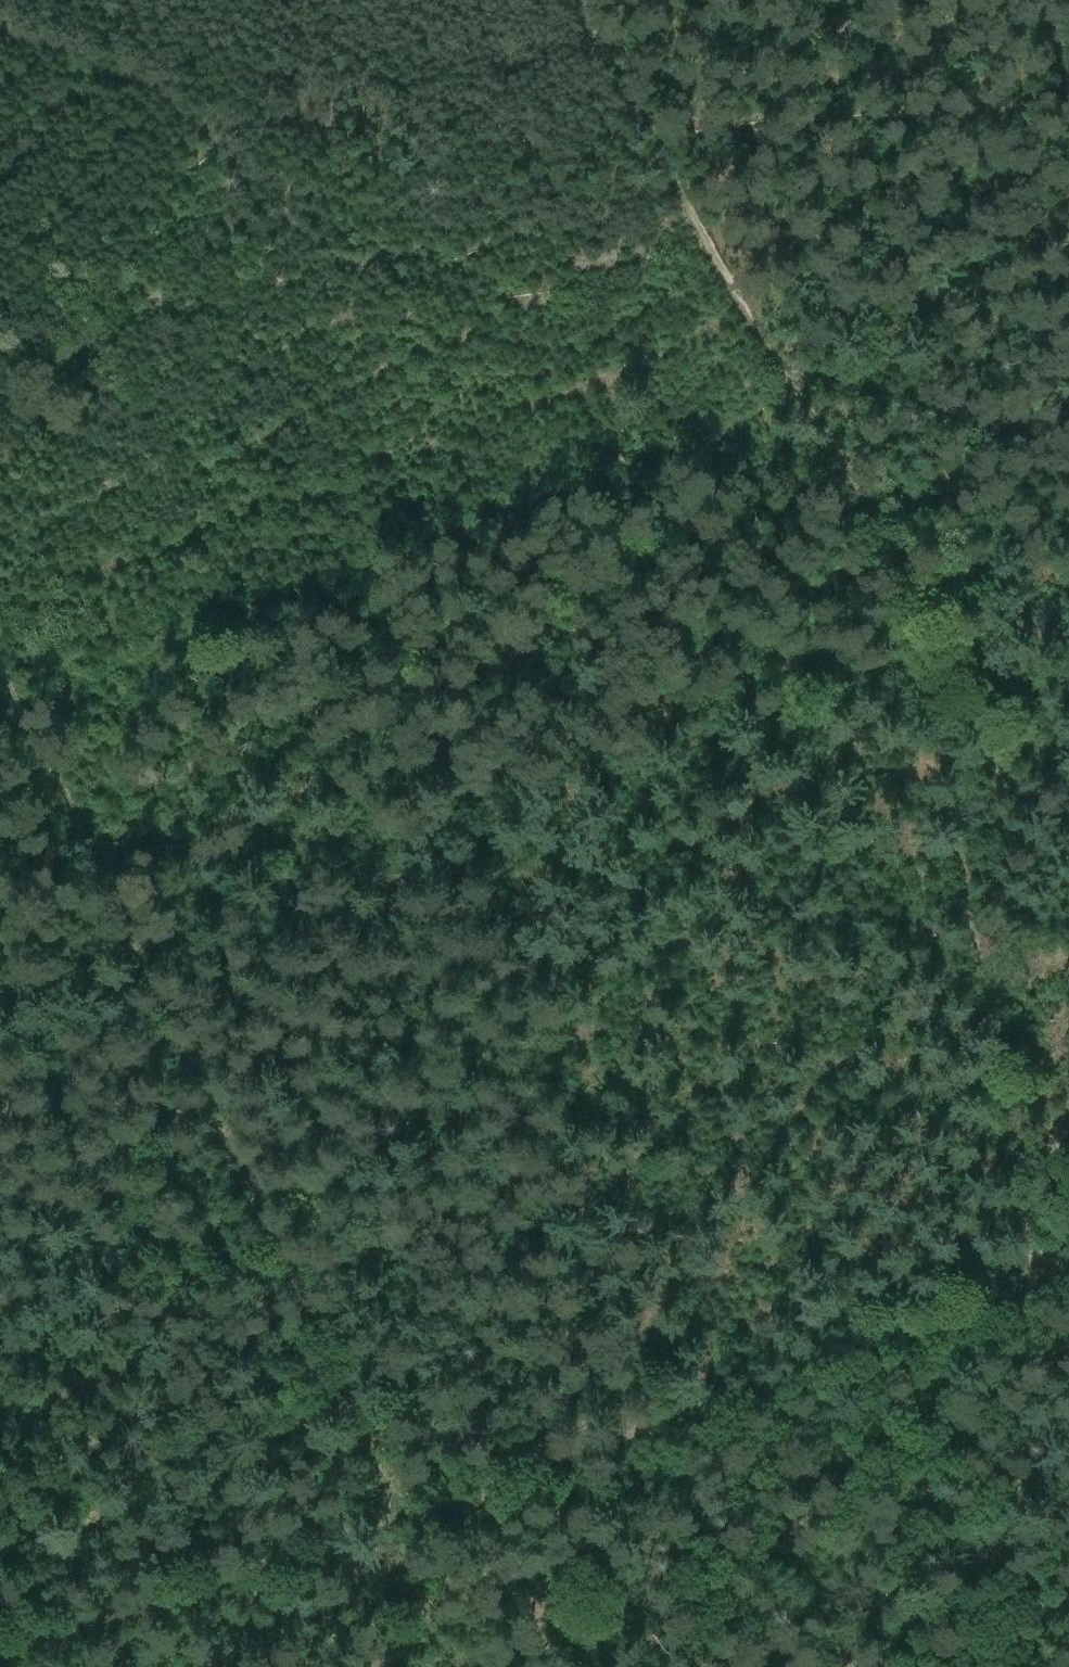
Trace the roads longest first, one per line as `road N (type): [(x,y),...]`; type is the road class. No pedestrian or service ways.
road 1 (track): [(647,115),(924,649),(1052,1242),(1068,1250)]
road 2 (track): [(46,1666),(1068,1306)]
road 3 (track): [(580,0),(647,115),(1068,95)]

